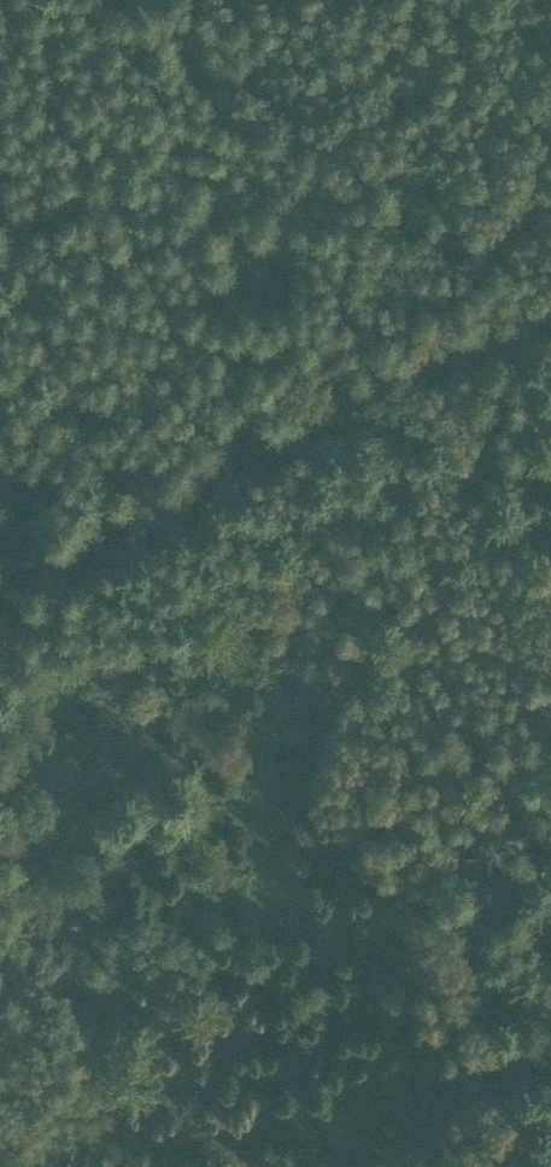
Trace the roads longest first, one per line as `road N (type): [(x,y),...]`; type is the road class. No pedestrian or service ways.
road 1 (track): [(0,582),(550,292)]
road 2 (track): [(499,1166),(463,1034),(410,921),(301,919)]

